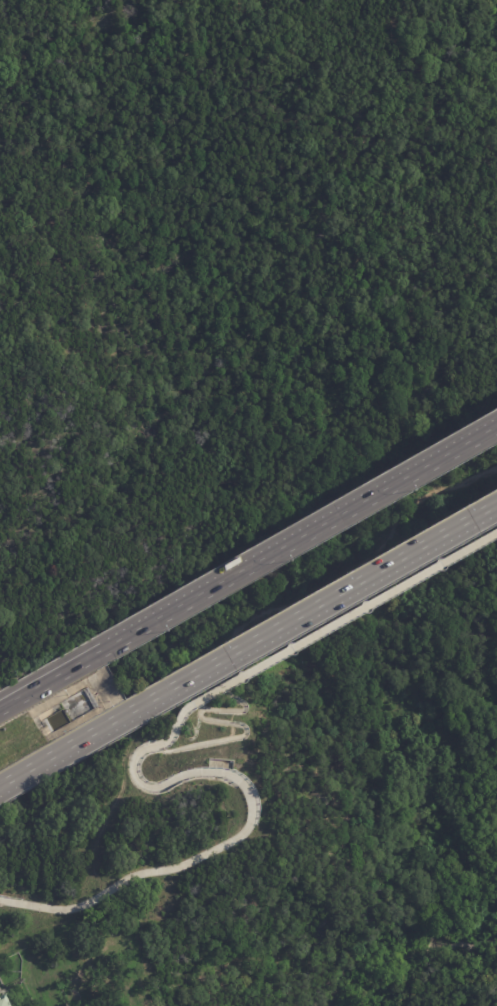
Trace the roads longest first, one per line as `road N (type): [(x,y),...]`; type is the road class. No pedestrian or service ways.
road 1 (motorway): [(496,424),(101,649)]
road 2 (motorway): [(144,704),(496,503)]
road 3 (motorway): [(0,785),(144,704)]

